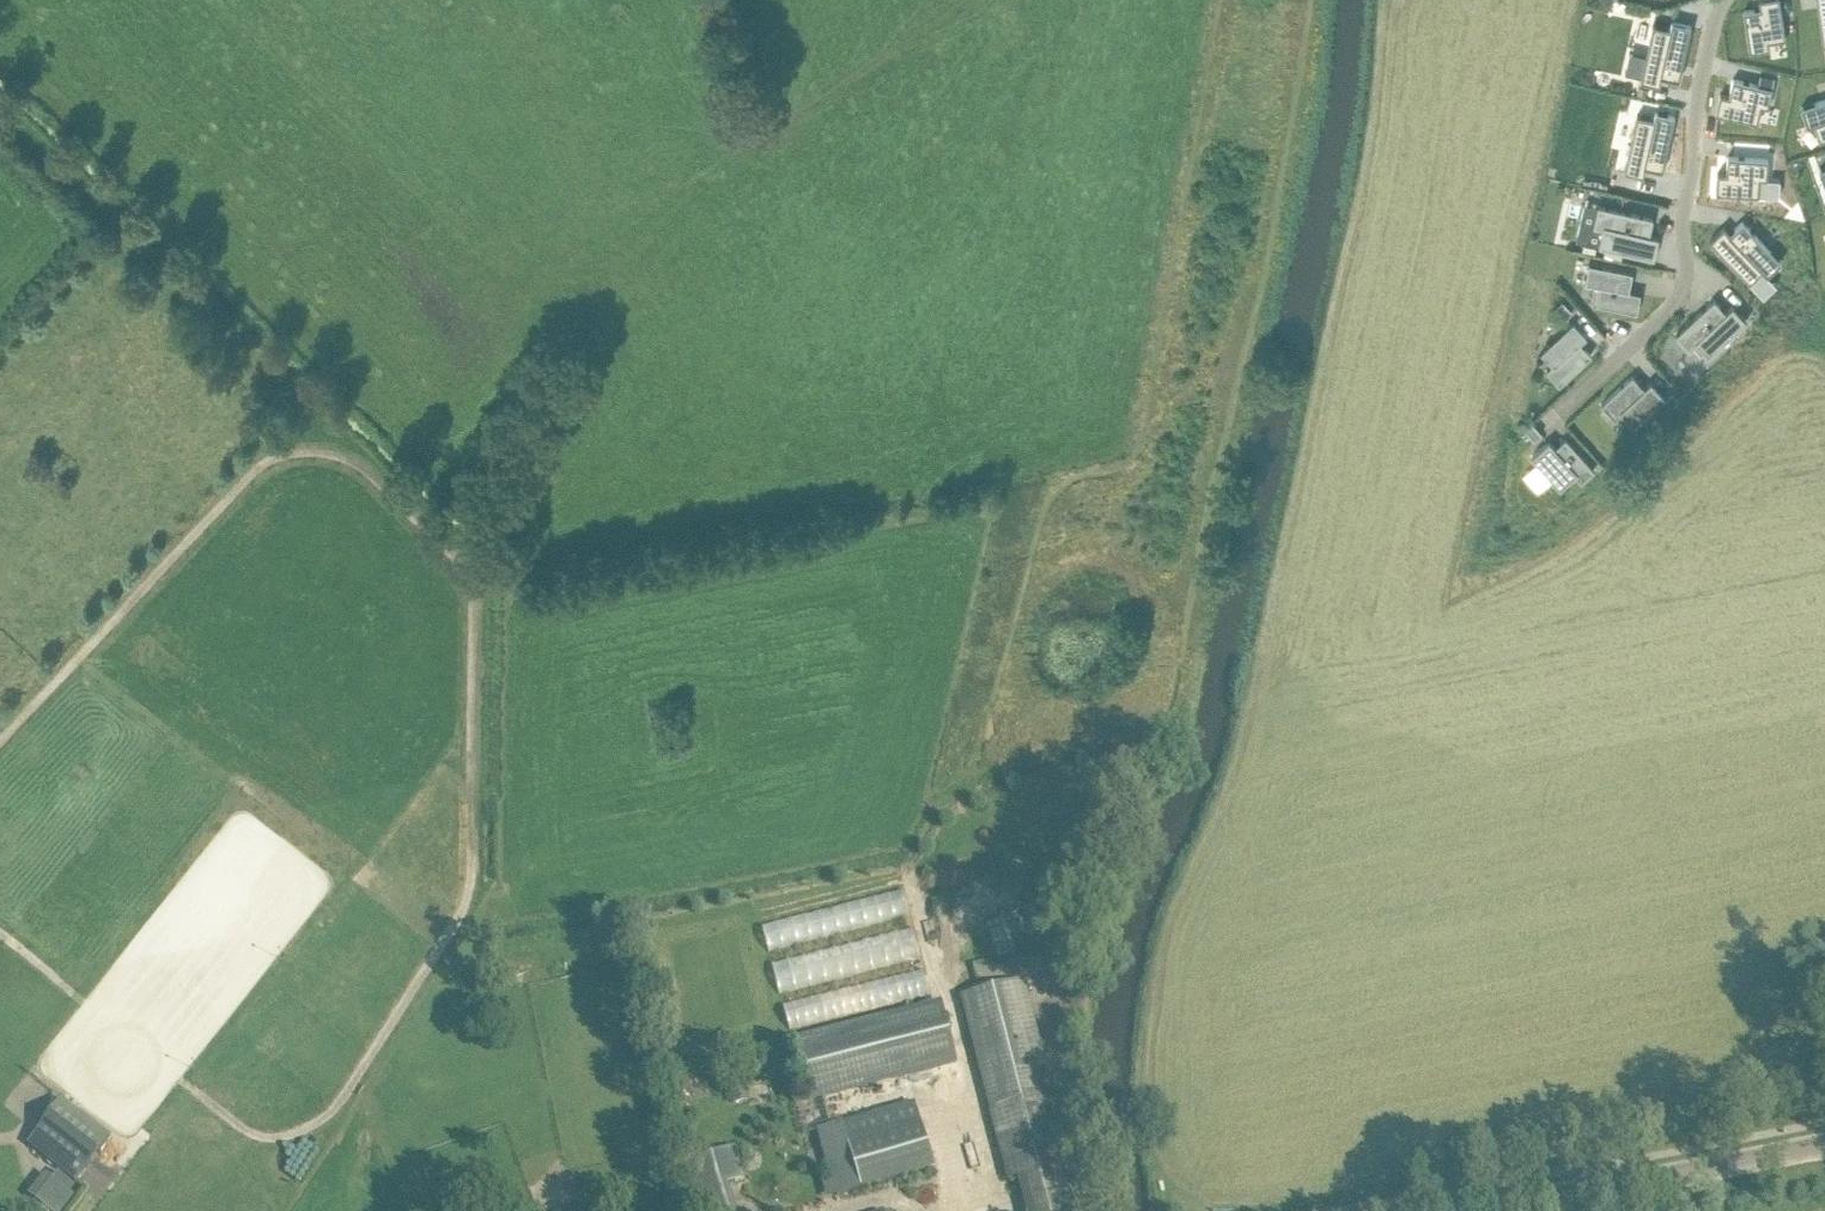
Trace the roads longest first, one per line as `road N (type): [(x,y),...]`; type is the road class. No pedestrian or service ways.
road 1 (unclassified): [(1449,1210),(1824,1140)]

